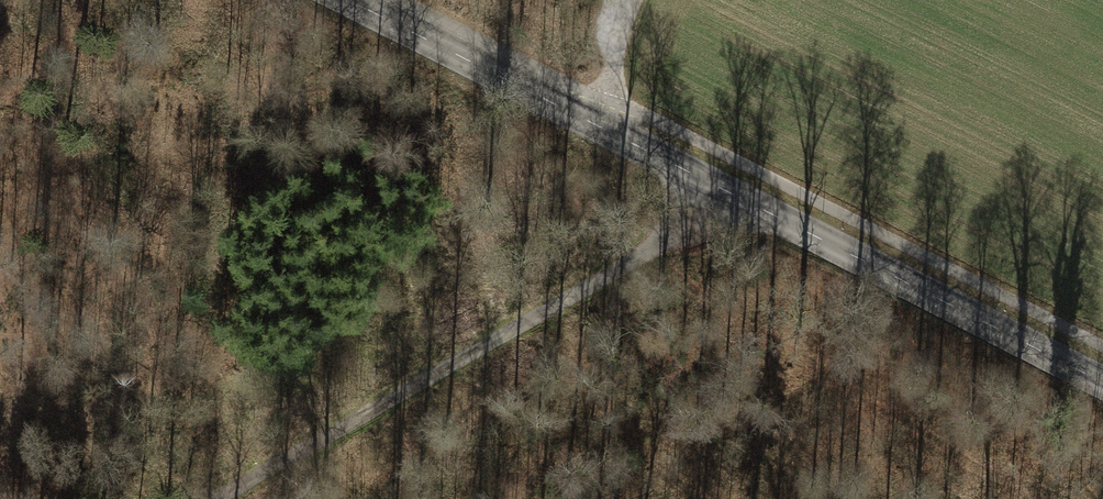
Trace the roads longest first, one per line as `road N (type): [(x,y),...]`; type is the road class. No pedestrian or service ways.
road 1 (tertiary): [(1102,384),(349,0)]
road 2 (track): [(711,182),(692,225),(215,498)]
road 3 (track): [(604,129),(629,0)]

